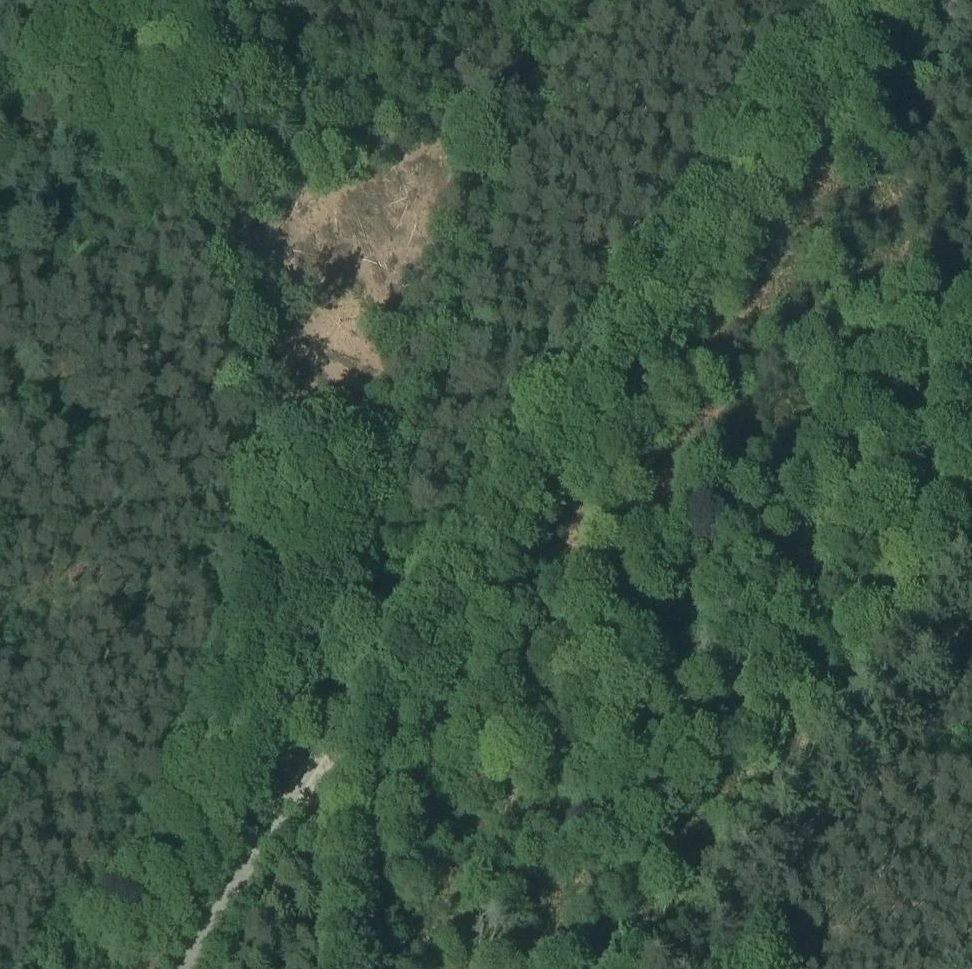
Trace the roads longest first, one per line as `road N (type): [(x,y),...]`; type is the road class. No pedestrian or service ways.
road 1 (unclassified): [(185,968),(360,696),(584,387),(881,0)]
road 2 (track): [(341,968),(341,787),(281,565),(218,216)]
road 3 (track): [(543,0),(378,537)]
road 4 (track): [(971,603),(695,968)]
road 5 (track): [(53,968),(104,919),(238,751),(303,637)]
road 6 (track): [(218,216),(187,87),(115,0)]
road 7 (track): [(378,537),(341,659)]

